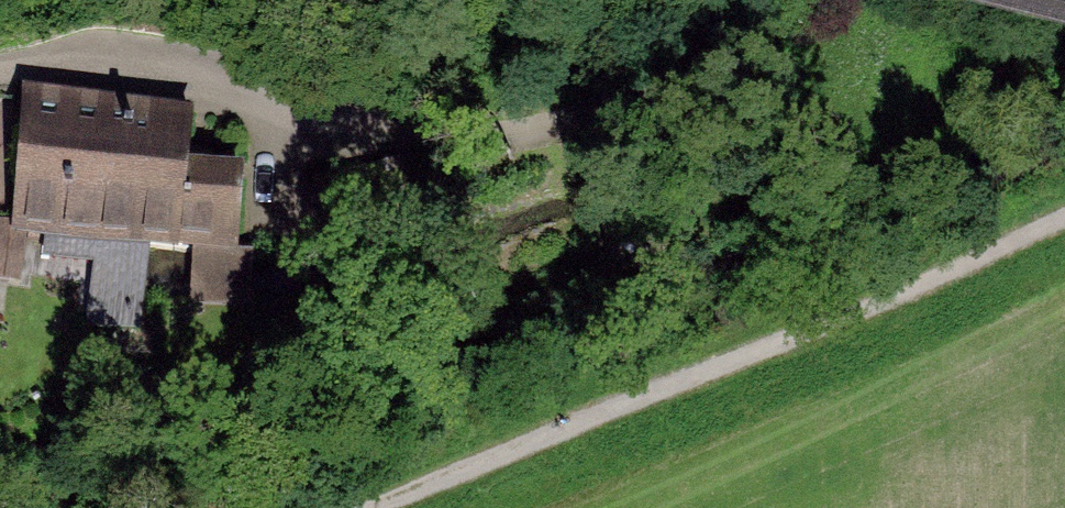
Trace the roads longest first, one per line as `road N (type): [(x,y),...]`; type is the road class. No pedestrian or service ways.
road 1 (residential): [(0,74),(52,69),(290,124),(443,142),(594,123),(723,59),(790,0)]
road 2 (track): [(1064,221),(362,507)]

